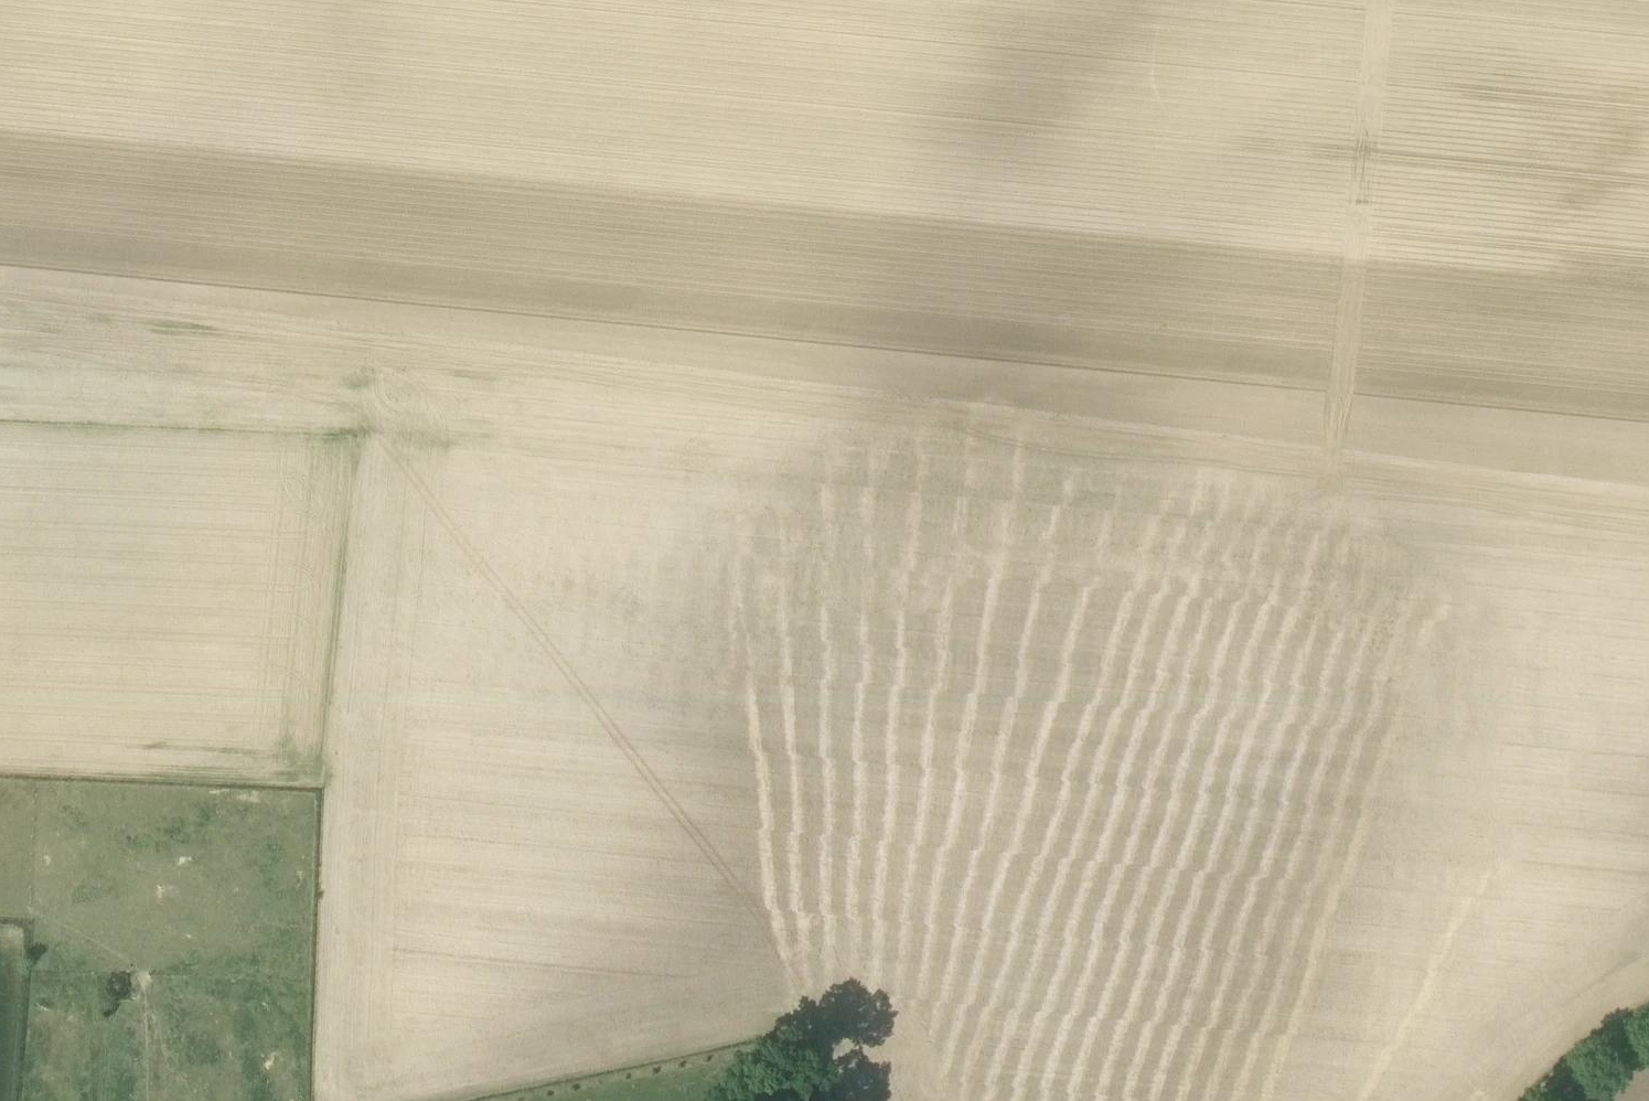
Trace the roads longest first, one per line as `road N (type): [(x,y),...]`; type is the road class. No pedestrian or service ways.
road 1 (track): [(1538,1100),(1562,1069),(1648,1020)]

